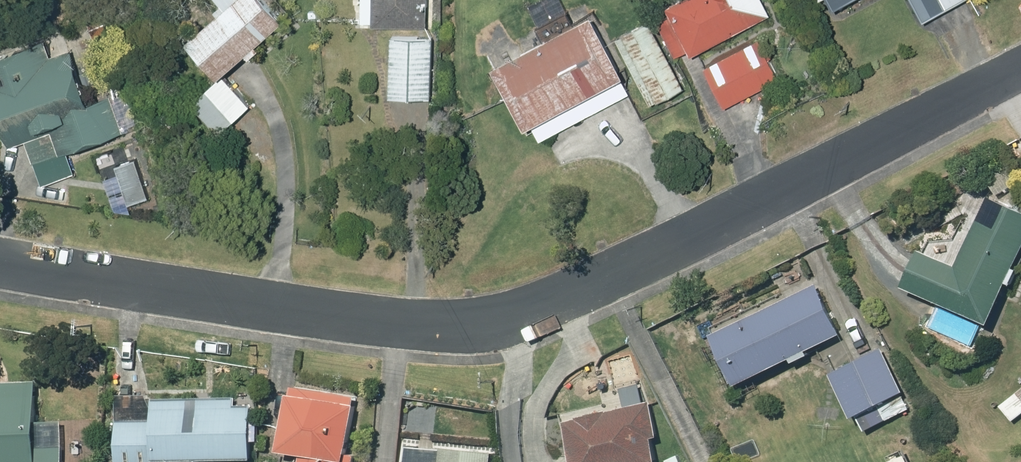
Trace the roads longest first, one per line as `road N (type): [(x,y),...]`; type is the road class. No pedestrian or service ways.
road 1 (residential): [(0,262),(419,327),(507,323),(1020,69)]

